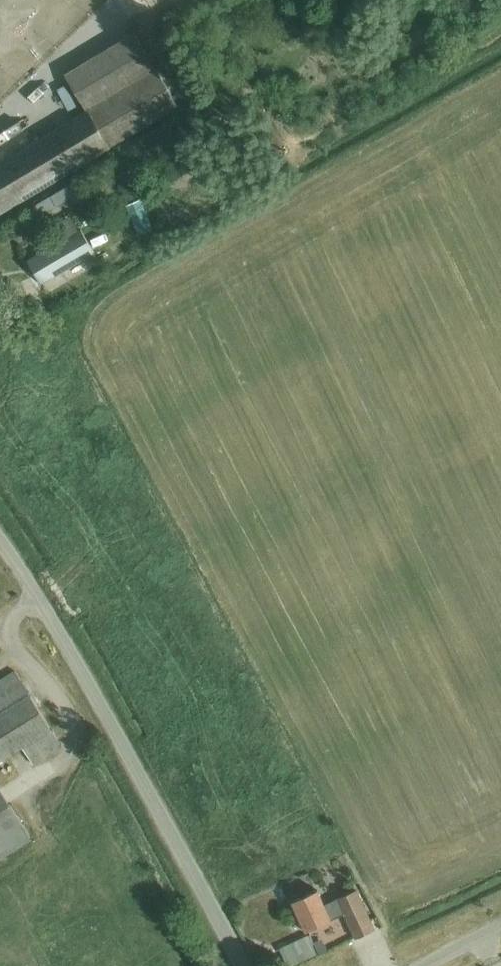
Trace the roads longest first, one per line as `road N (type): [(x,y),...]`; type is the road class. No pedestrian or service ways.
road 1 (unclassified): [(228,965),(0,553)]

